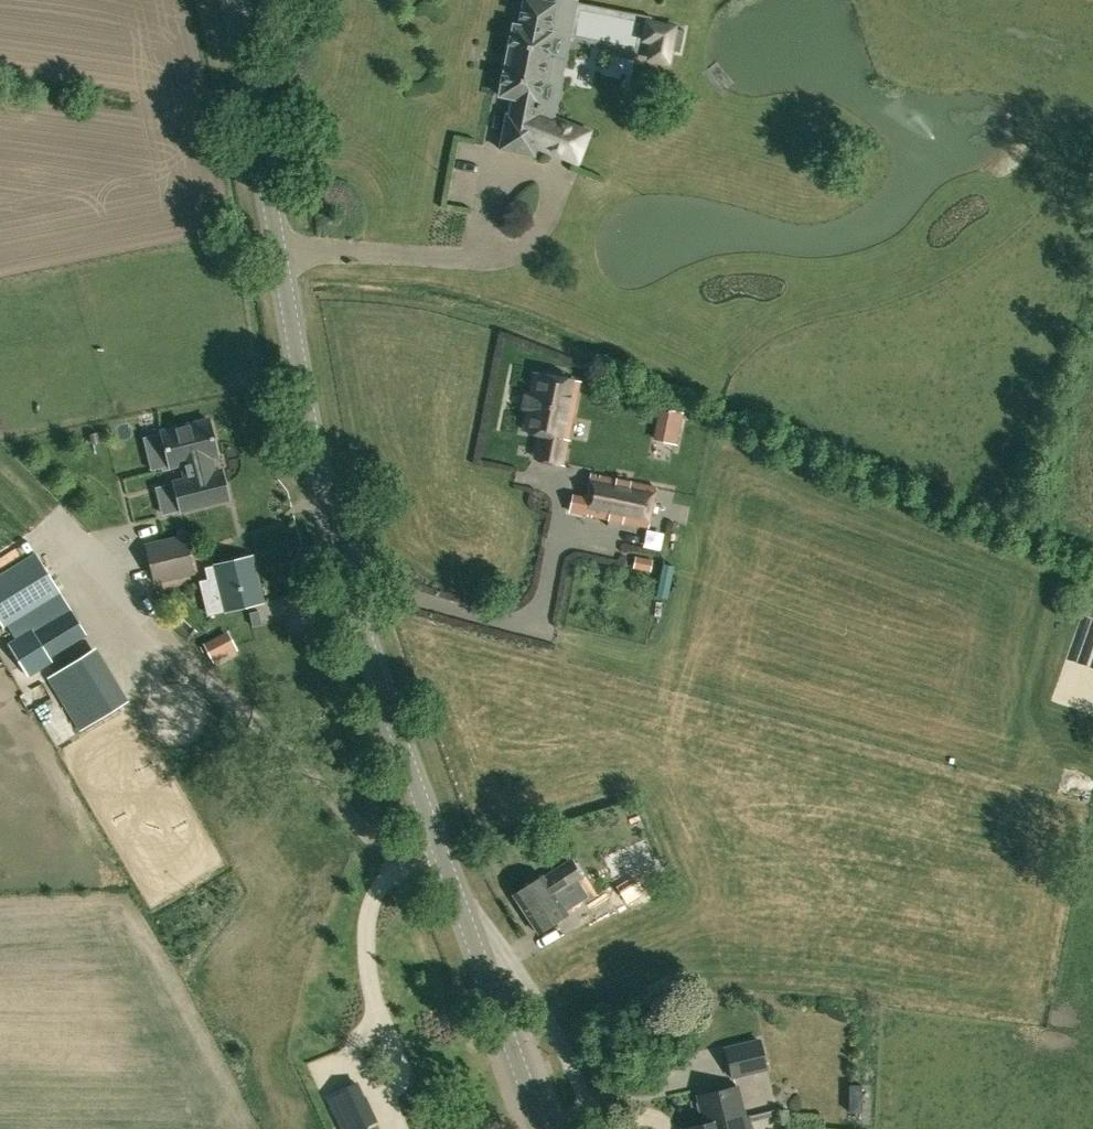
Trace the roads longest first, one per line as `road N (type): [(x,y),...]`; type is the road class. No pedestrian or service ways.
road 1 (secondary): [(445,870),(329,512),(297,375),(234,0)]
road 2 (track): [(445,870),(397,853),(0,469)]
road 3 (residential): [(598,1128),(558,1031),(445,870)]
road 4 (secondary): [(539,1128),(445,870)]

